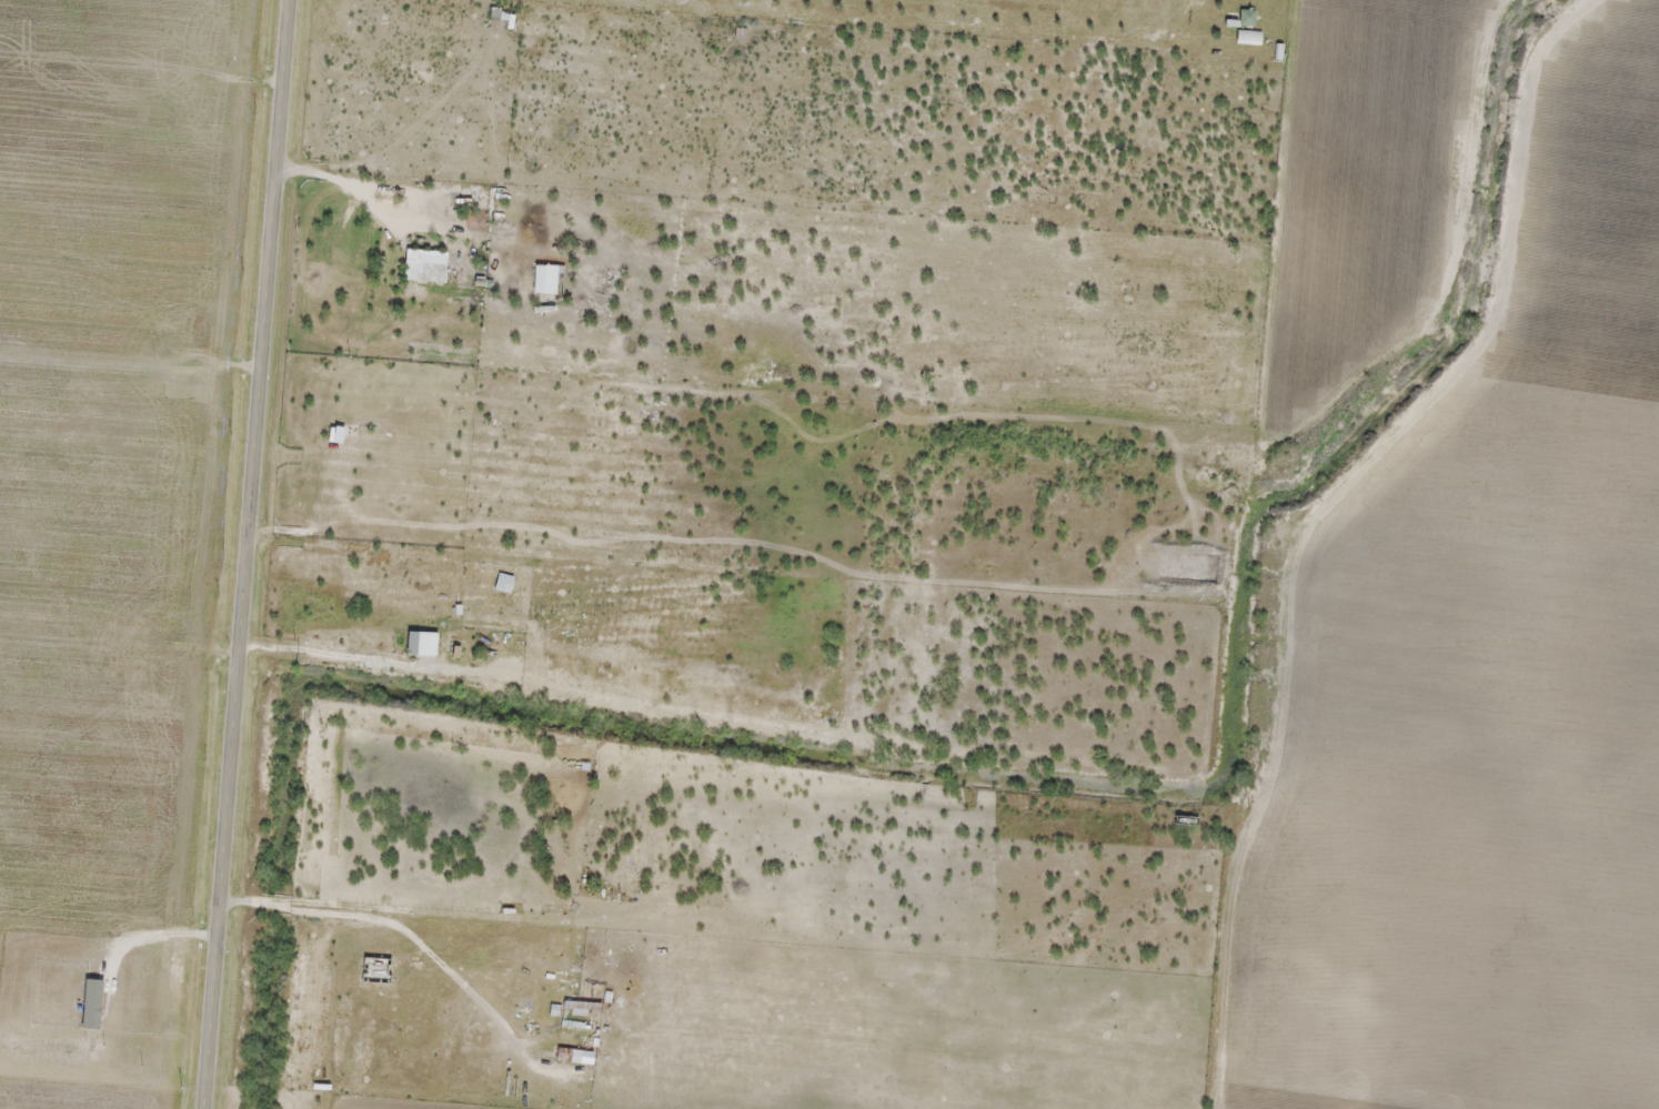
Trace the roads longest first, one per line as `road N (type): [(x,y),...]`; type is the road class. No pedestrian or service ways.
road 1 (tertiary): [(203,1108),(288,0)]

